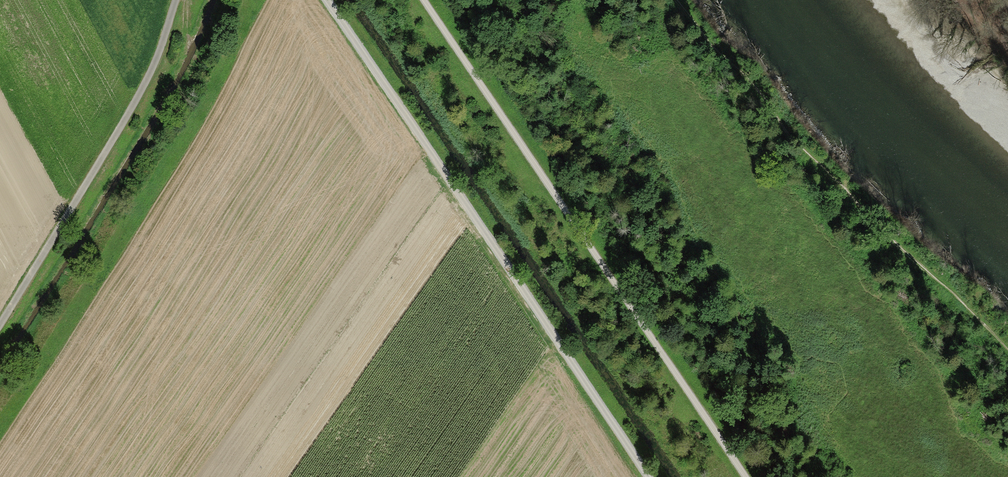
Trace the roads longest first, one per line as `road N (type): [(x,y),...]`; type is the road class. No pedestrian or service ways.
road 1 (track): [(426,0),(755,476)]
road 2 (track): [(647,476),(328,0)]
road 3 (track): [(0,325),(140,92),(176,0)]

